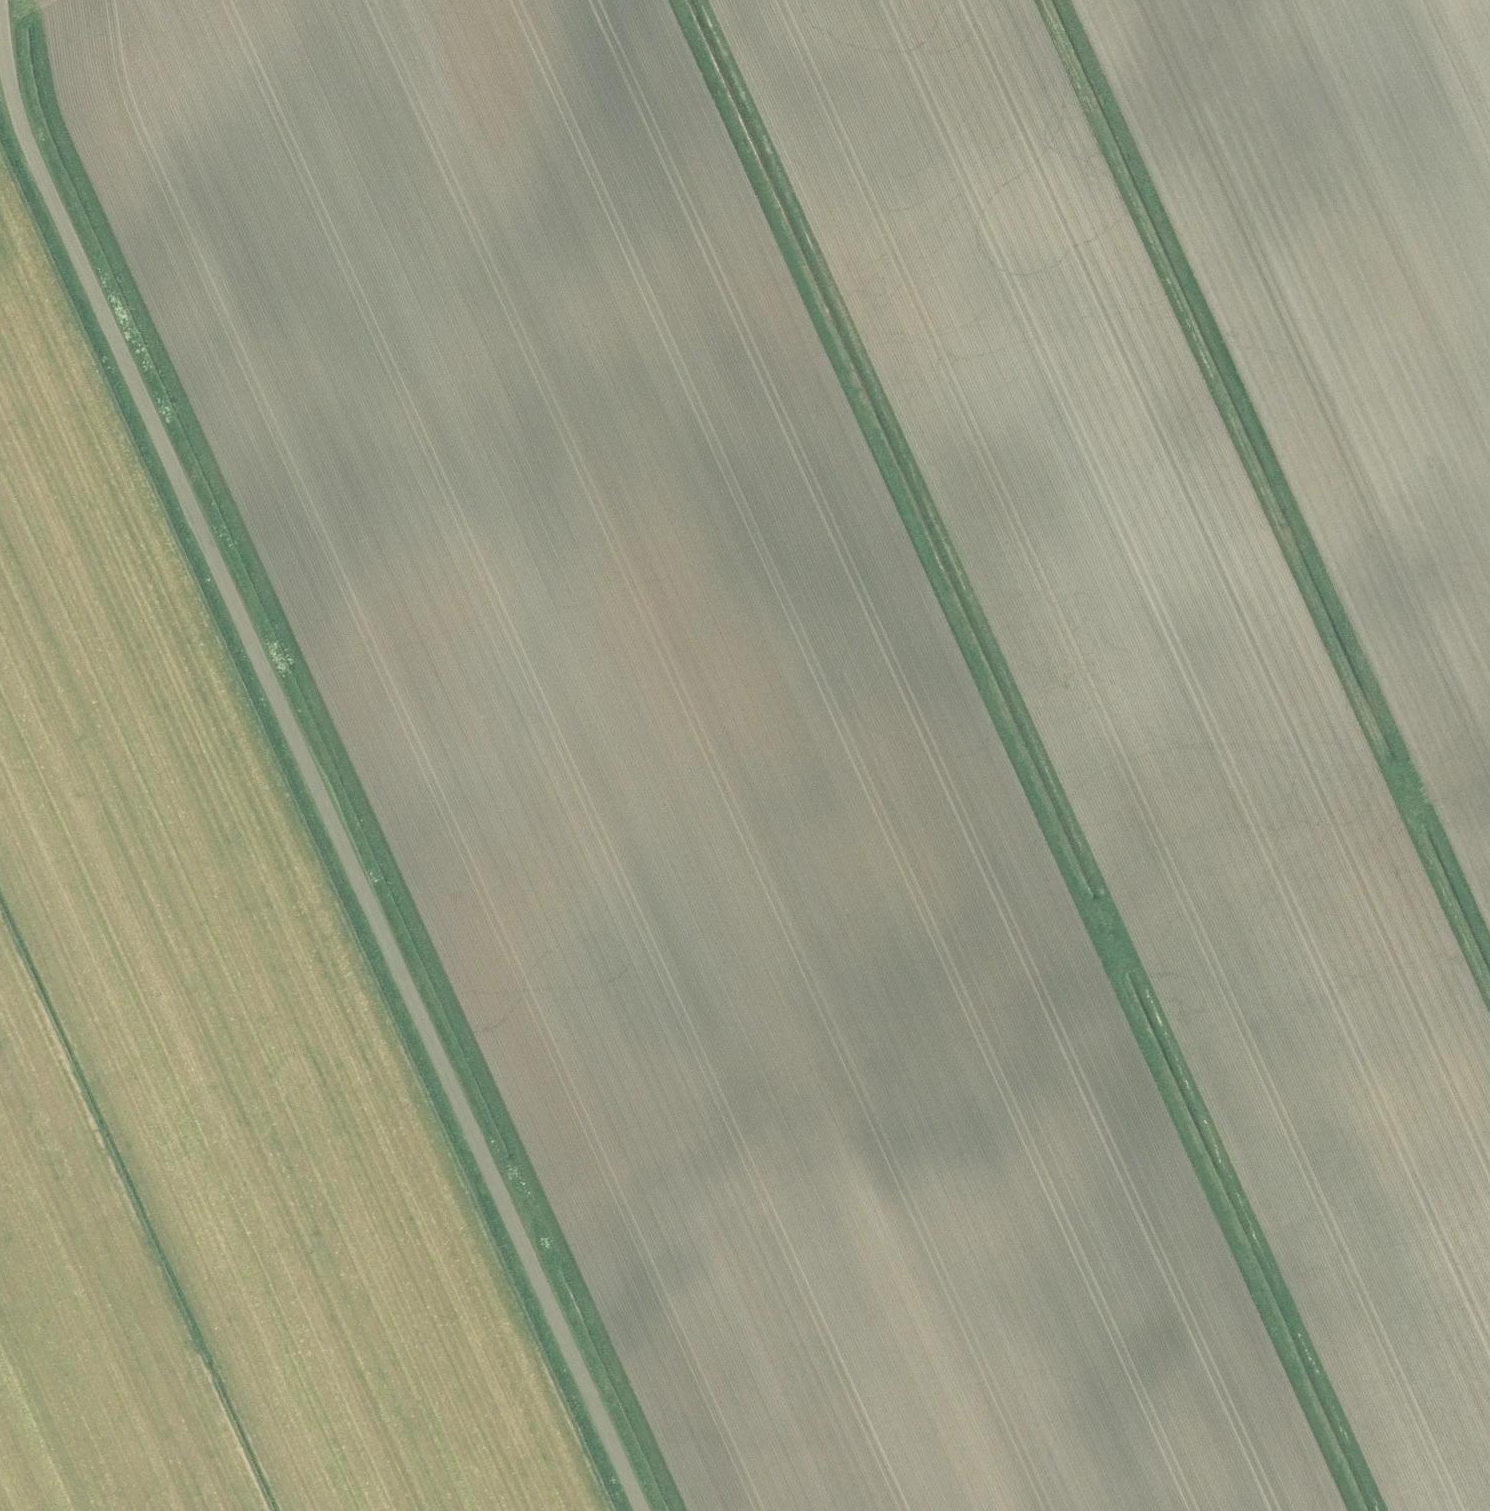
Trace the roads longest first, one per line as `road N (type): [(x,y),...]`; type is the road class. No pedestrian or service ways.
road 1 (unclassified): [(642,1510),(24,136),(0,6)]

